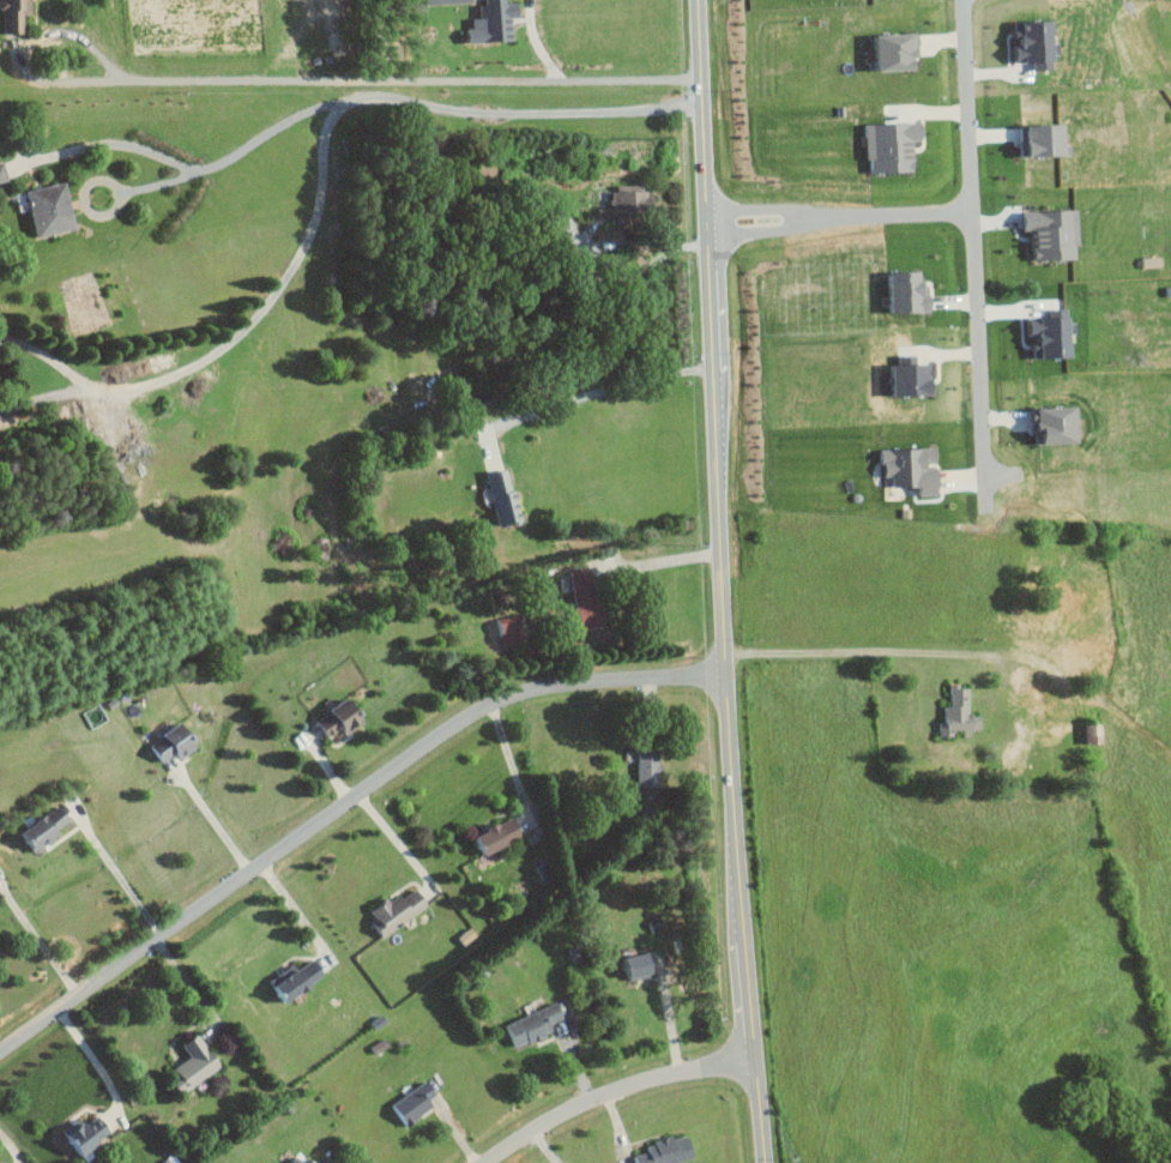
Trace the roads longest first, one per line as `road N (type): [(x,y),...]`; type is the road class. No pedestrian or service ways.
road 1 (tertiary): [(766,1162),(728,676),(699,0)]
road 2 (residential): [(728,676),(588,682),(526,693),(481,713),(0,1056)]
road 3 (residential): [(962,0),(986,498)]
road 4 (residential): [(756,1063),(610,1092),(487,1162)]
road 5 (residential): [(708,237),(790,231),(822,215),(707,199)]
road 6 (residential): [(822,215),(972,211)]

